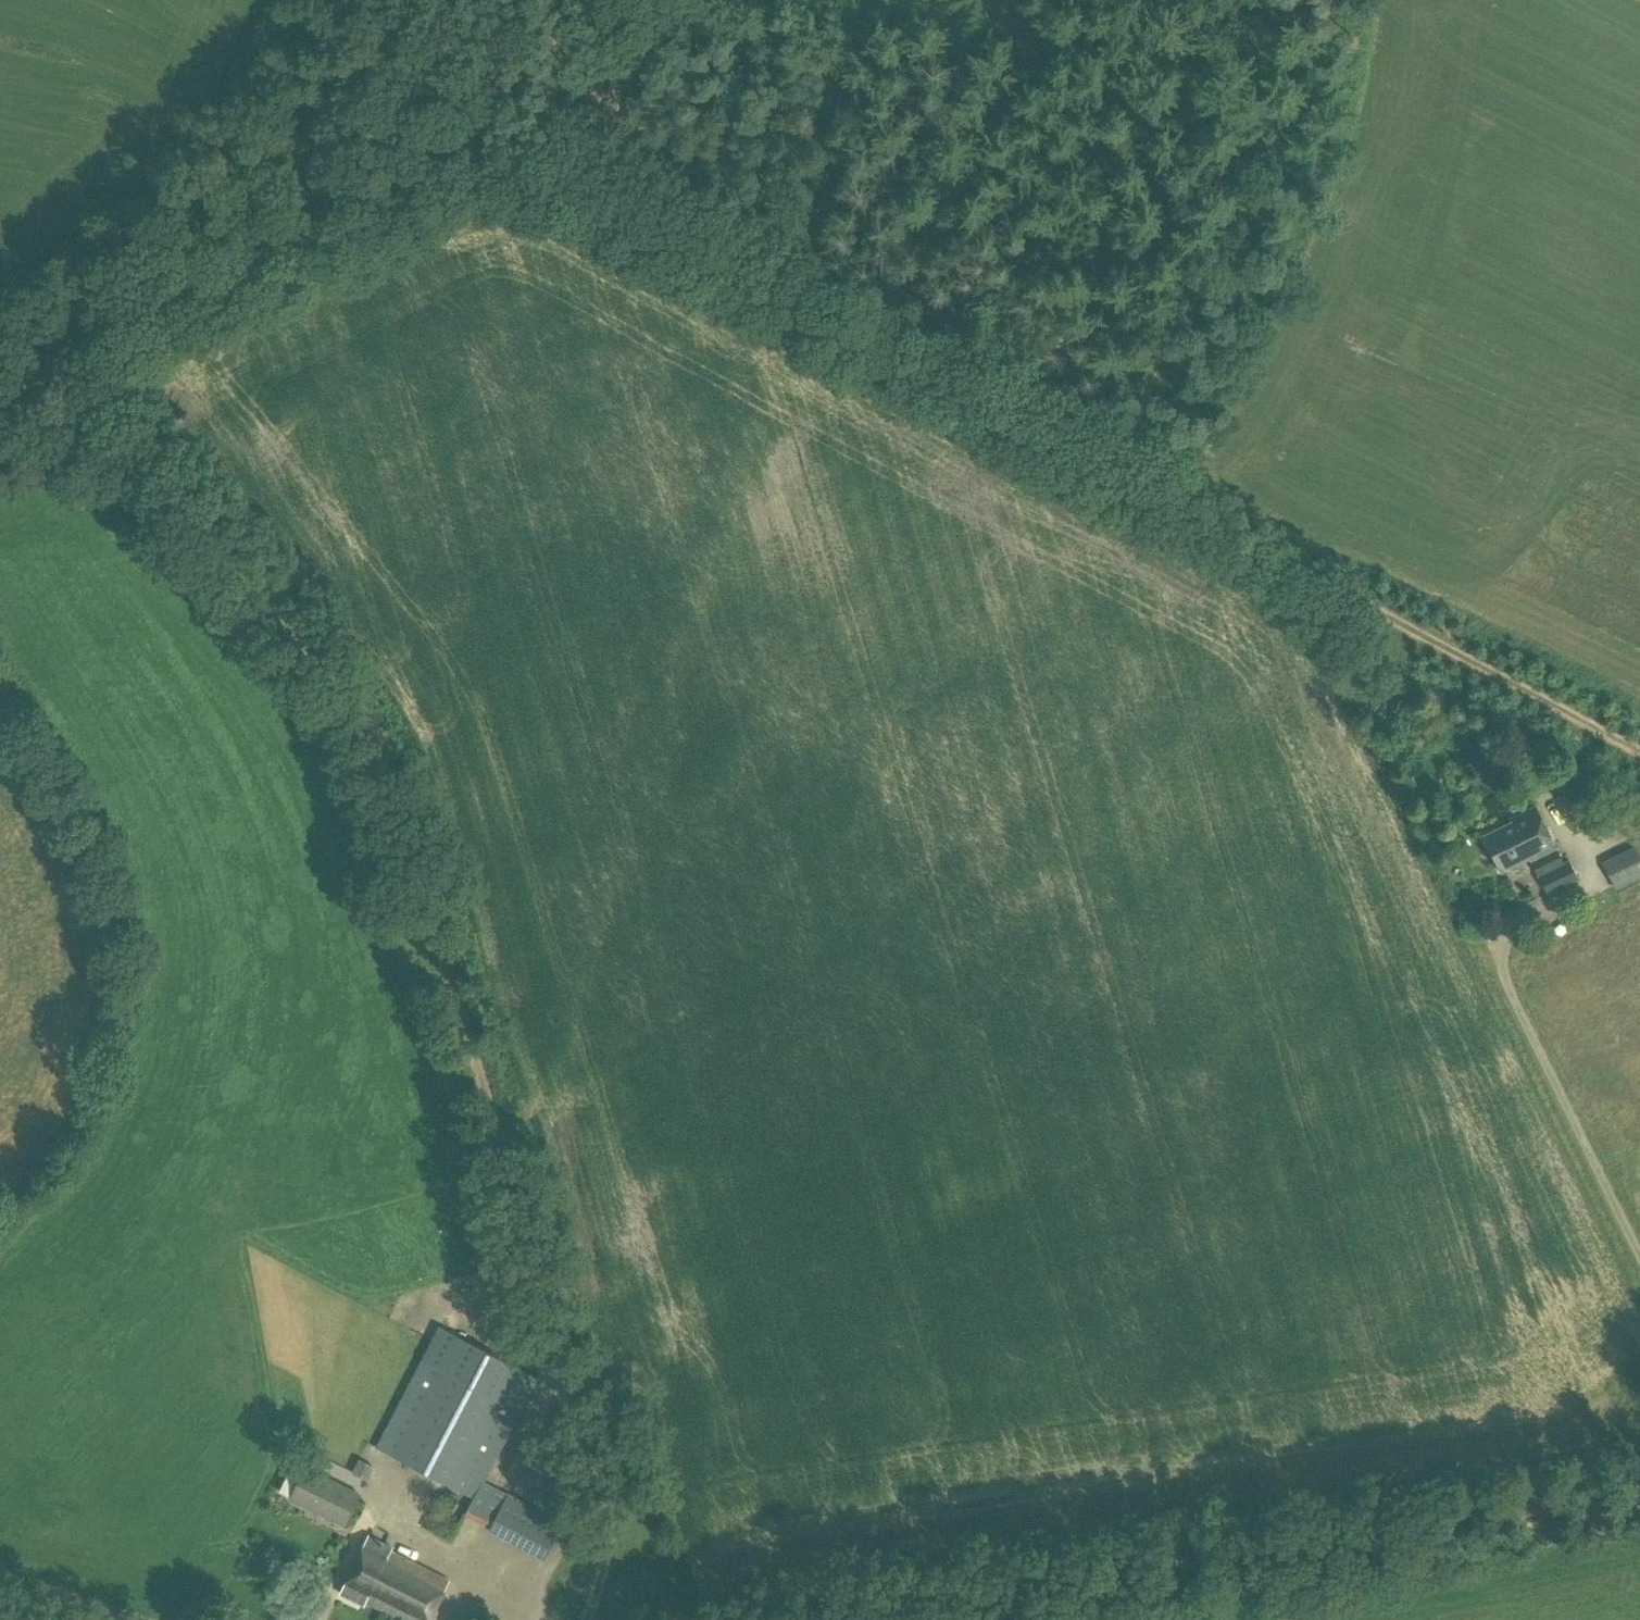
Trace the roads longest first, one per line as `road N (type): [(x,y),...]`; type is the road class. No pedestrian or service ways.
road 1 (track): [(1639,751),(550,173),(454,177),(0,391)]
road 2 (track): [(73,359),(289,603),(354,708),(408,847),(588,1423),(601,1481),(592,1565),(576,1619)]
road 3 (track): [(760,1619),(1639,1488)]

